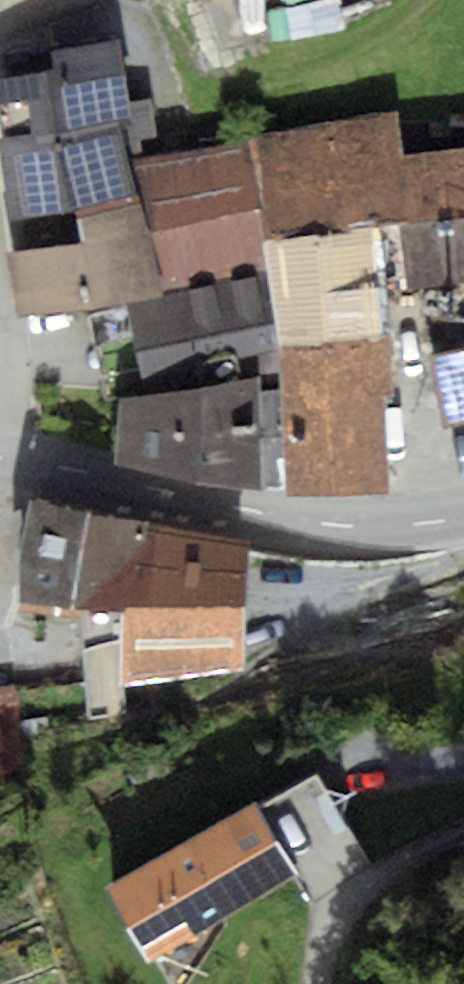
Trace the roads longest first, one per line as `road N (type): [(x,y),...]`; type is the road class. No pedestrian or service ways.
road 1 (tertiary): [(0,459),(306,521),(412,528),(463,517)]

